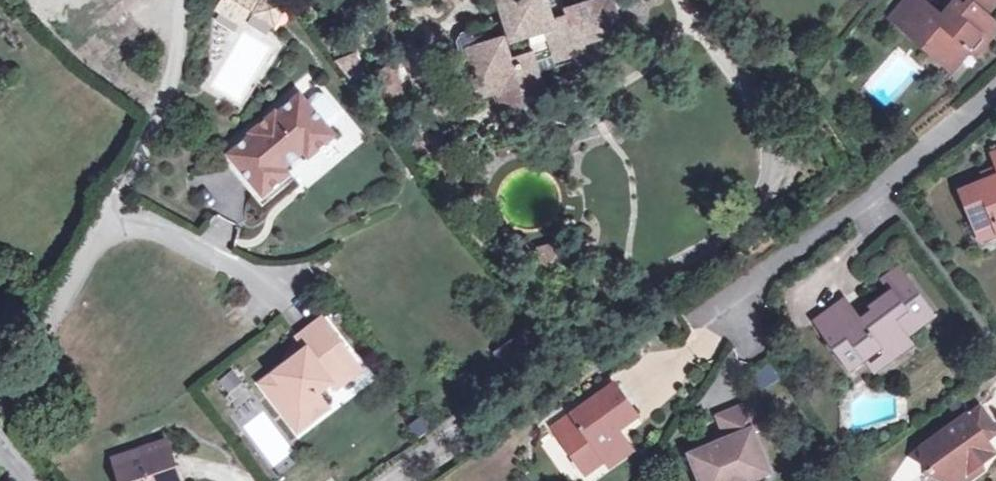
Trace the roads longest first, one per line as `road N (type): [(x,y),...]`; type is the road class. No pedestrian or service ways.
road 1 (residential): [(731,309),(764,272),(995,99)]
road 2 (residential): [(102,225),(164,115),(181,0)]
road 3 (residential): [(0,392),(102,225)]
road 4 (residential): [(102,225),(157,229),(271,290)]

